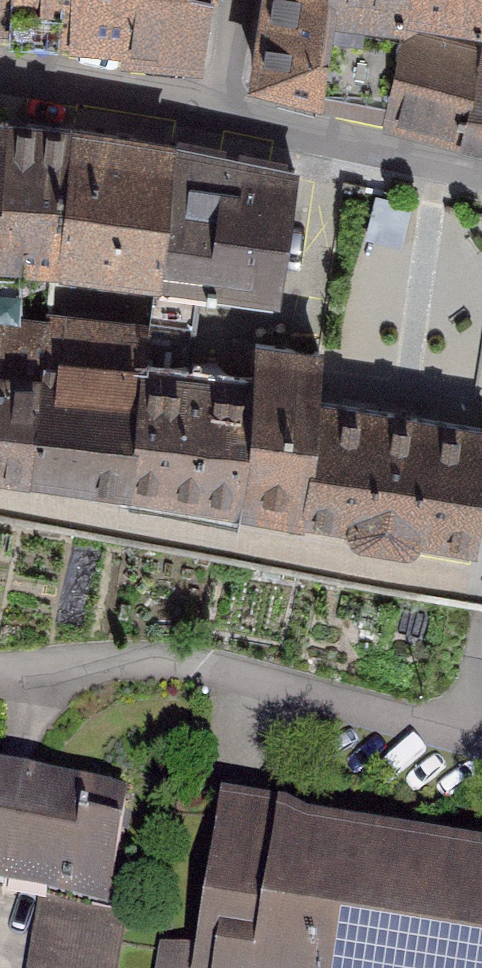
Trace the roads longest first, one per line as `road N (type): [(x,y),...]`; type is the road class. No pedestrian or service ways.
road 1 (residential): [(0,673),(103,659),(180,660),(481,734)]
road 2 (residential): [(481,579),(0,493)]
road 3 (residential): [(217,107),(481,171)]
road 4 (residential): [(0,75),(217,107)]

